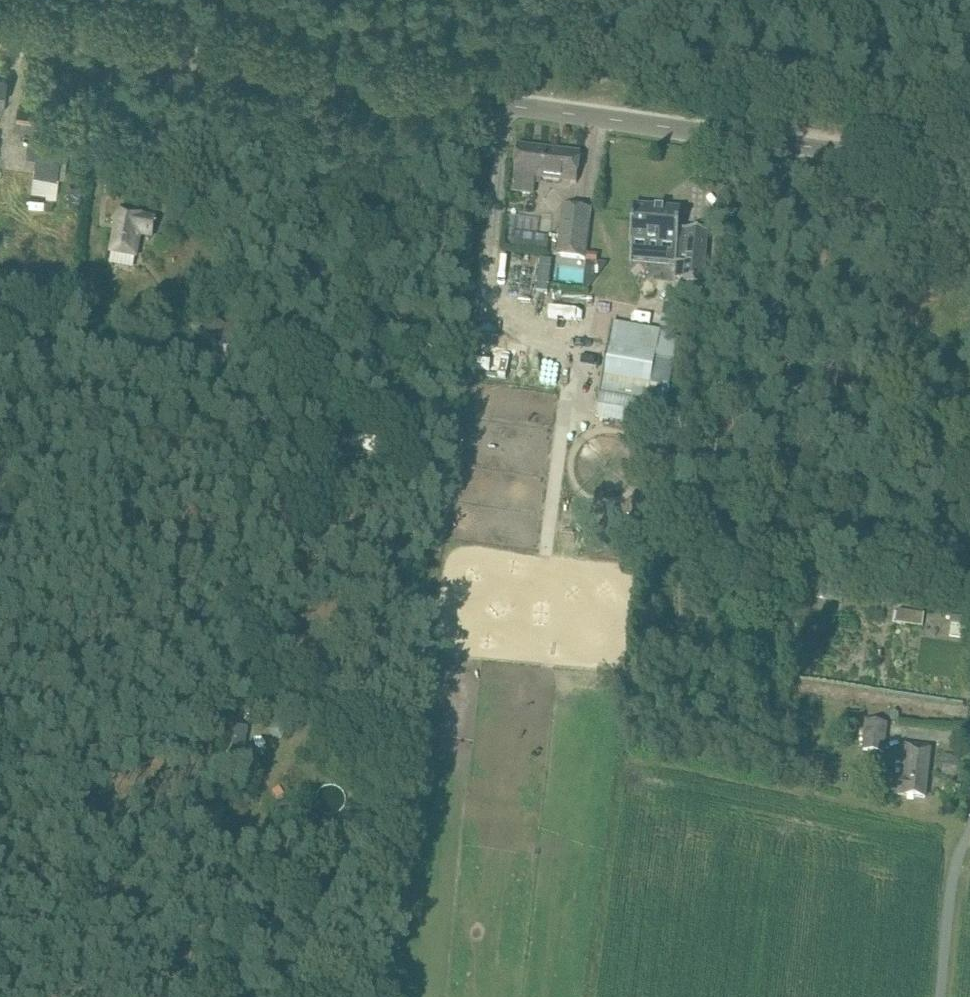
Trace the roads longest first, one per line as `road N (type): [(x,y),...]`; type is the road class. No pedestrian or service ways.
road 1 (tertiary): [(969,166),(0,33)]
road 2 (unclassified): [(969,828),(951,879),(943,996)]

